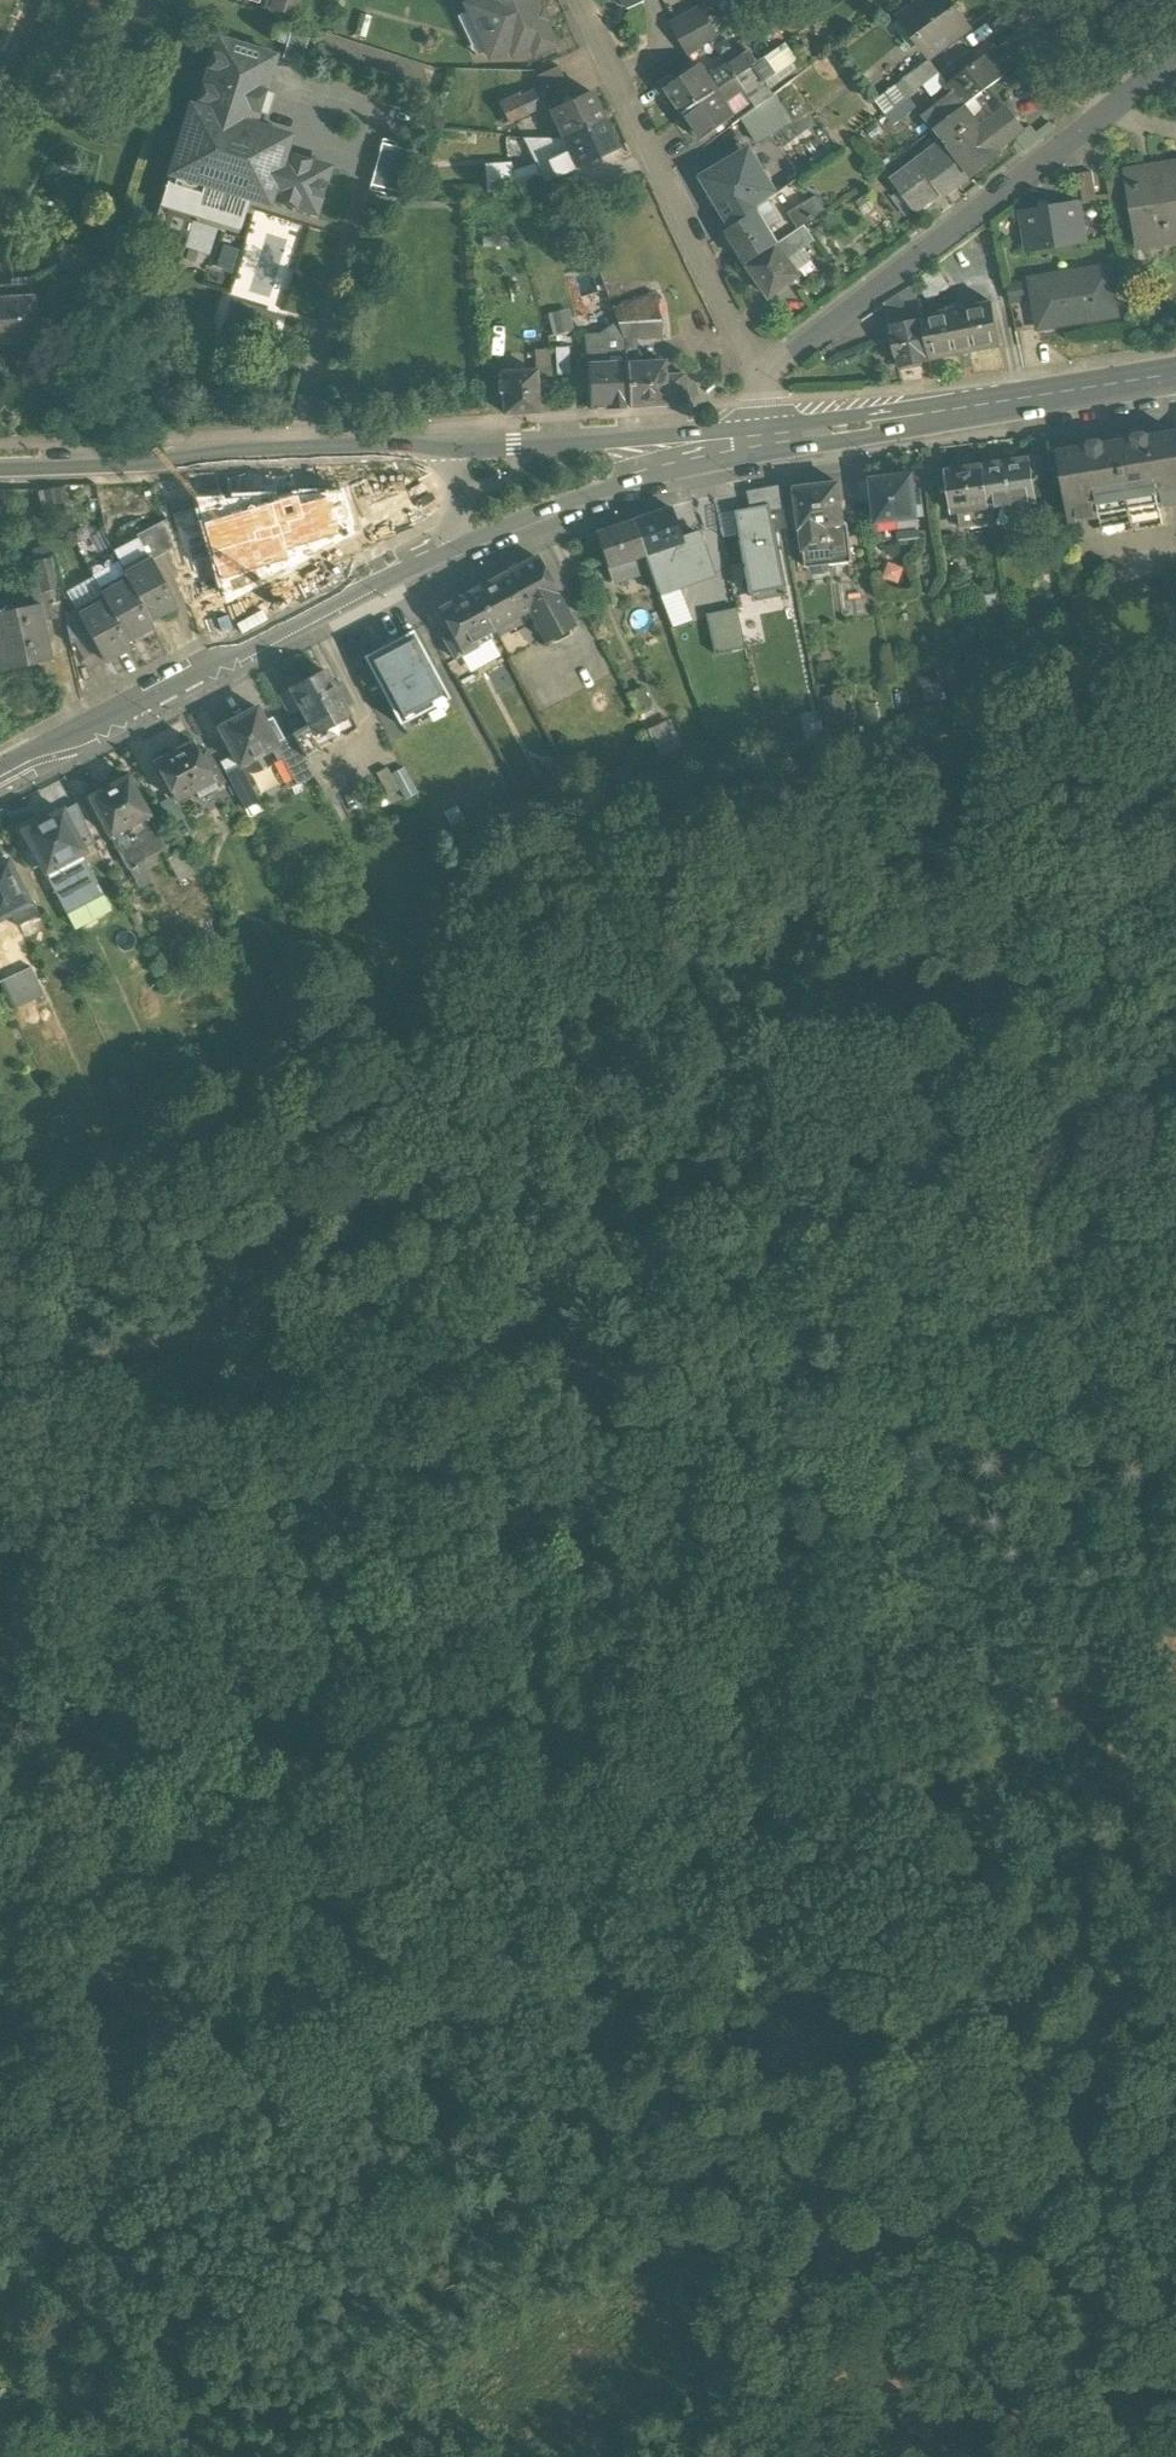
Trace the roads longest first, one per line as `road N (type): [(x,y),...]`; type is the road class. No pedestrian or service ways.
road 1 (residential): [(1175,54),(761,379)]
road 2 (tertiary): [(0,773),(296,619),(445,552)]
road 3 (tertiary): [(433,455),(0,474)]
road 4 (residential): [(761,379),(712,296),(575,0)]
road 5 (tertiary): [(771,438),(1175,374)]
road 6 (tertiary): [(445,552),(771,438)]
road 7 (tertiary): [(771,438),(433,455)]

